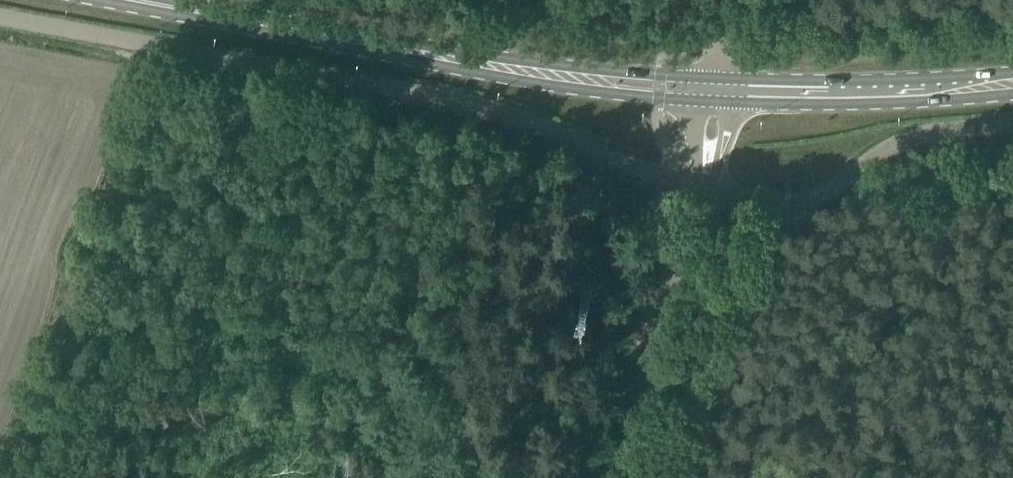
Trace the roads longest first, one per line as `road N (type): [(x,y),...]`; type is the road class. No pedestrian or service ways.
road 1 (unclassified): [(706,187),(443,95),(0,19)]
road 2 (primary): [(720,88),(285,35),(102,0)]
road 3 (unclassified): [(706,187),(770,202),(808,200),(885,149),(1012,126)]
road 4 (unclassified): [(599,477),(706,187)]
road 5 (primary): [(720,88),(1012,82)]

